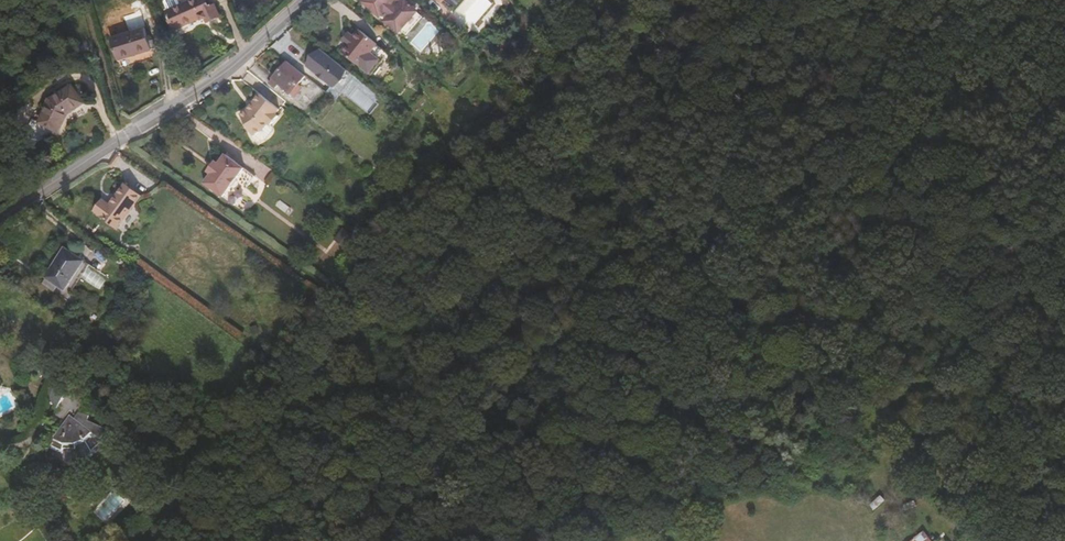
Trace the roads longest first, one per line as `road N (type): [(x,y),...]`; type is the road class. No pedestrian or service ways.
road 1 (residential): [(305,0),(244,54),(0,217)]

